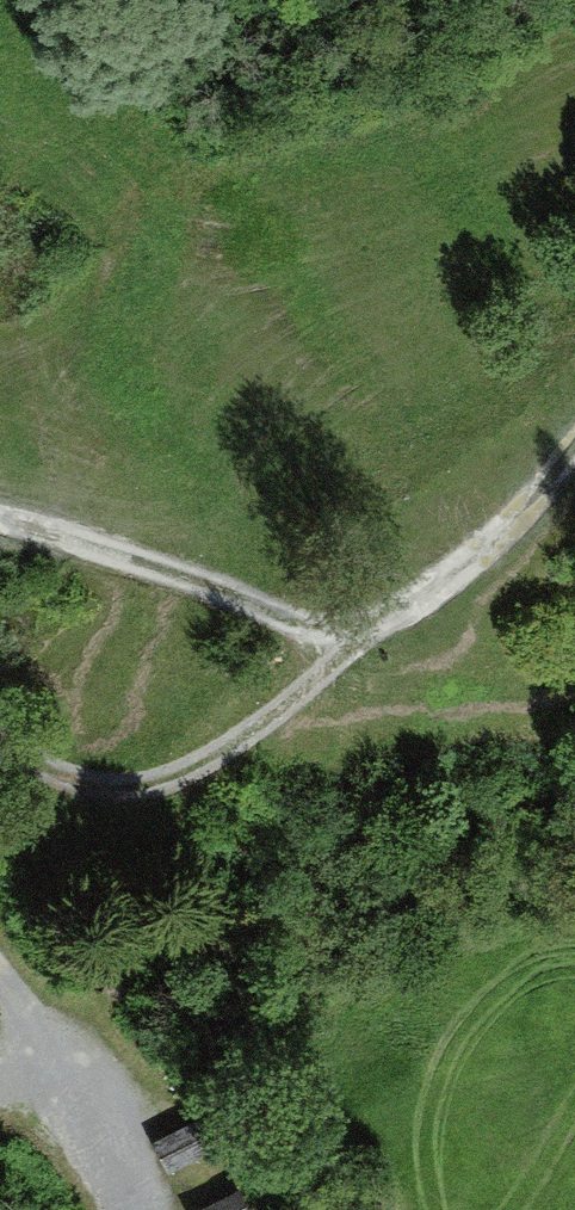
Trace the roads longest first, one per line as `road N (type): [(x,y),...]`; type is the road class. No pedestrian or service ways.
road 1 (track): [(352,645),(213,756),(142,785),(76,782),(24,754),(0,726)]
road 2 (track): [(0,523),(352,645)]
road 3 (track): [(352,645),(470,560),(574,449)]
road 4 (track): [(127,1209),(0,996)]

